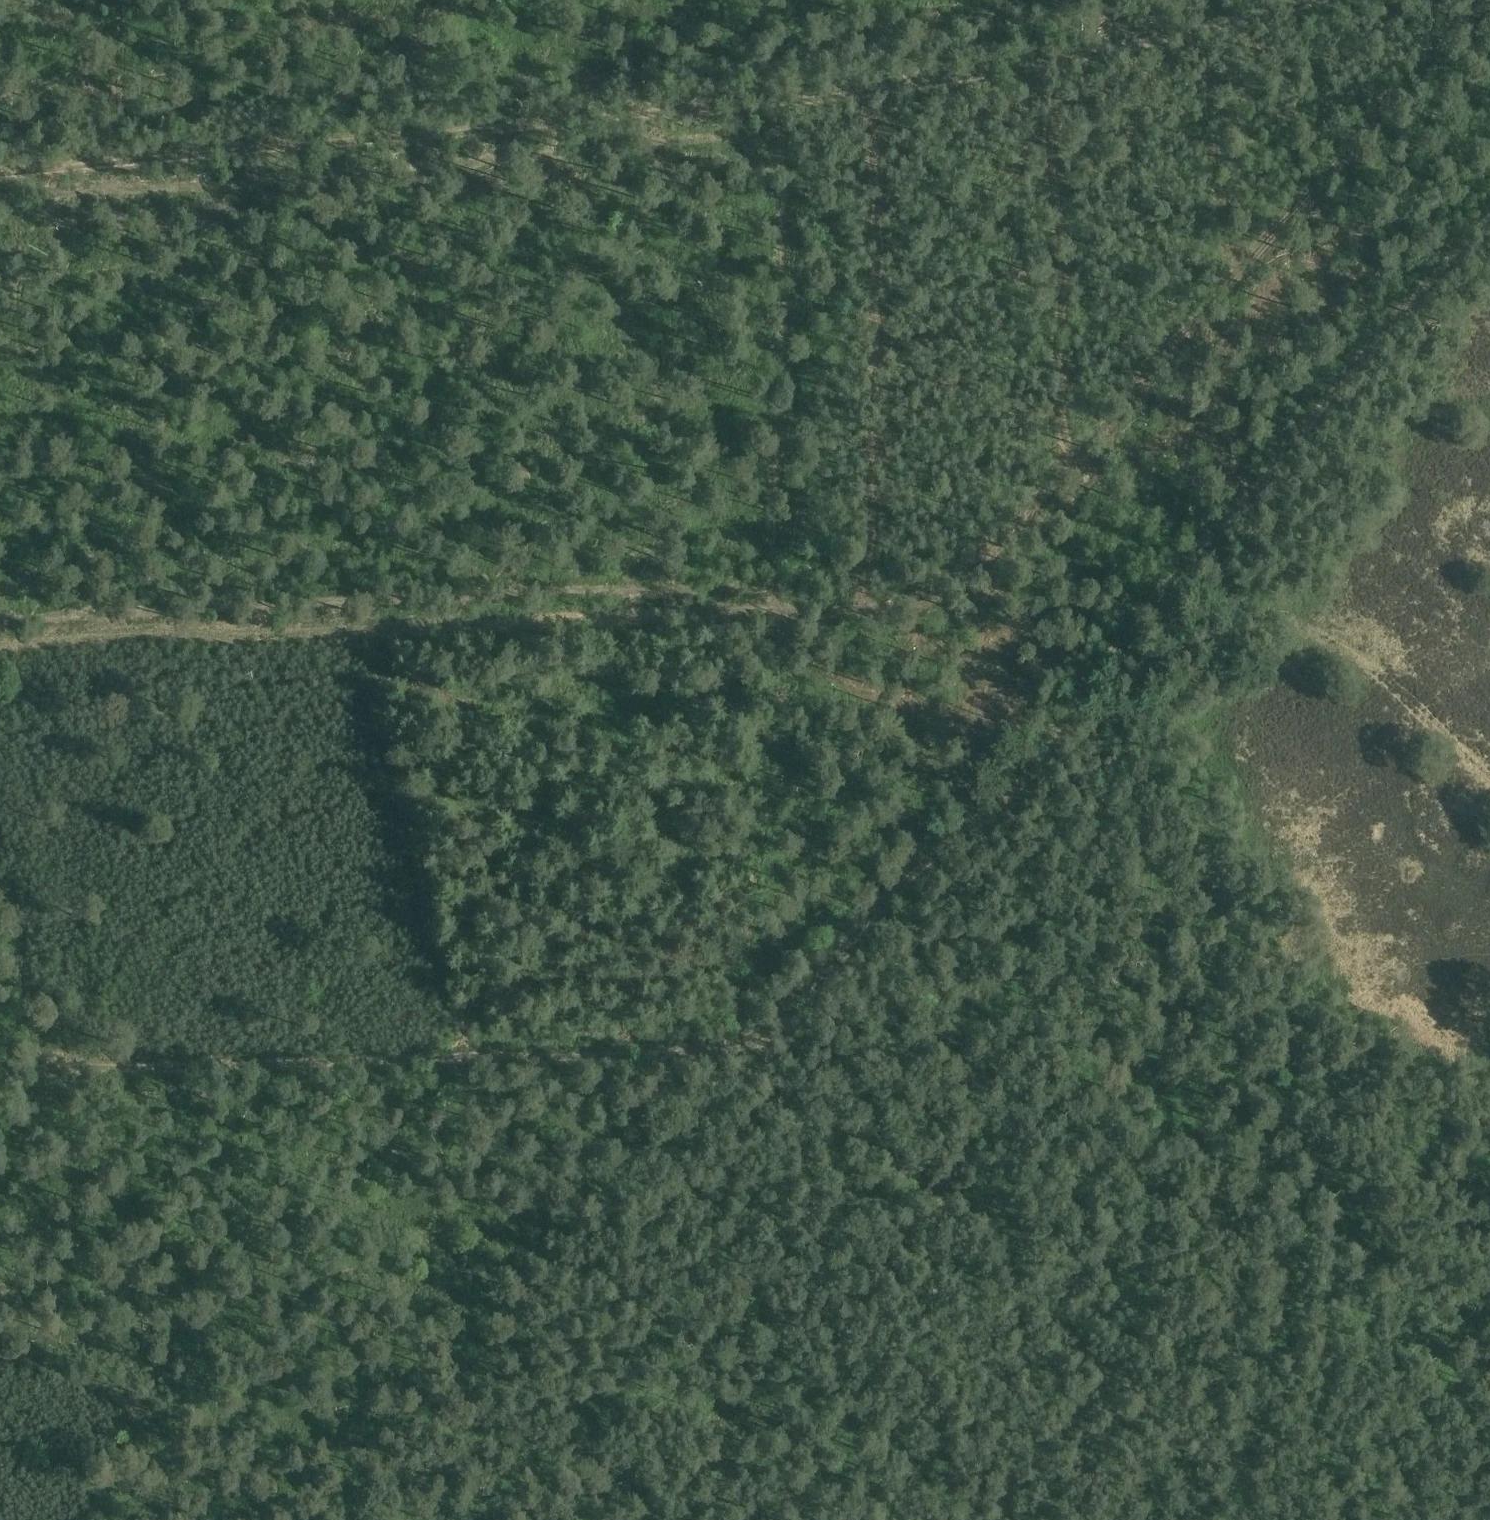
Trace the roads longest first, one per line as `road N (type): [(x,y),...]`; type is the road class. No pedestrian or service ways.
road 1 (track): [(0,1073),(649,1058),(734,1048),(785,1016),(903,888),(1008,805),(1138,619),(1489,211)]
road 2 (track): [(0,172),(846,96),(1157,42),(1318,0)]

